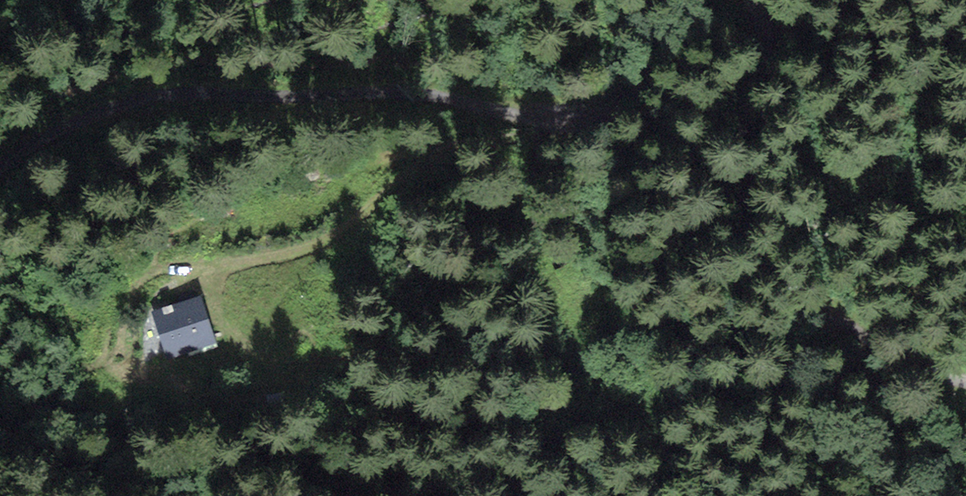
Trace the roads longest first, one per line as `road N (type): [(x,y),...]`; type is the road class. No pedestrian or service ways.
road 1 (unclassified): [(0,166),(82,118),(191,92),(442,96),(492,108),(601,110),(649,56),(651,0)]
road 2 (unclassified): [(748,0),(760,35),(744,156),(752,249),(777,277),(878,349),(965,381)]
road 3 (track): [(564,113),(558,129),(463,143),(301,250),(195,263)]

